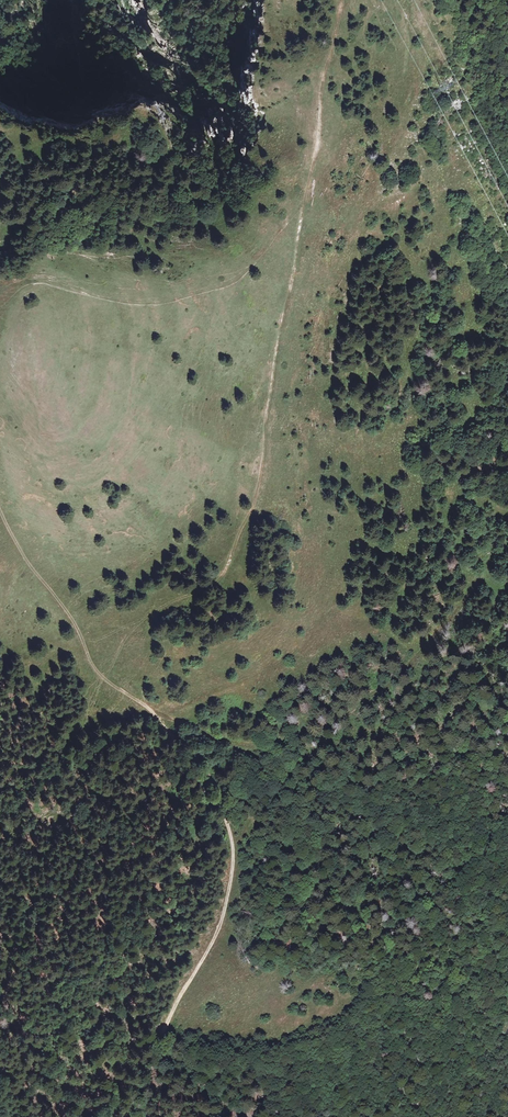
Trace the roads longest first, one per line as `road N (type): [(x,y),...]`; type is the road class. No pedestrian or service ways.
road 1 (track): [(105,679),(132,629),(213,585),(228,565),(259,481),(304,203)]
road 2 (track): [(143,1116),(164,1033),(221,921),(233,849),(205,771),(152,712),(105,679)]
road 3 (track): [(155,716),(224,741),(261,745),(315,733),(402,672),(507,538)]
road 4 (track): [(105,679),(0,513)]

